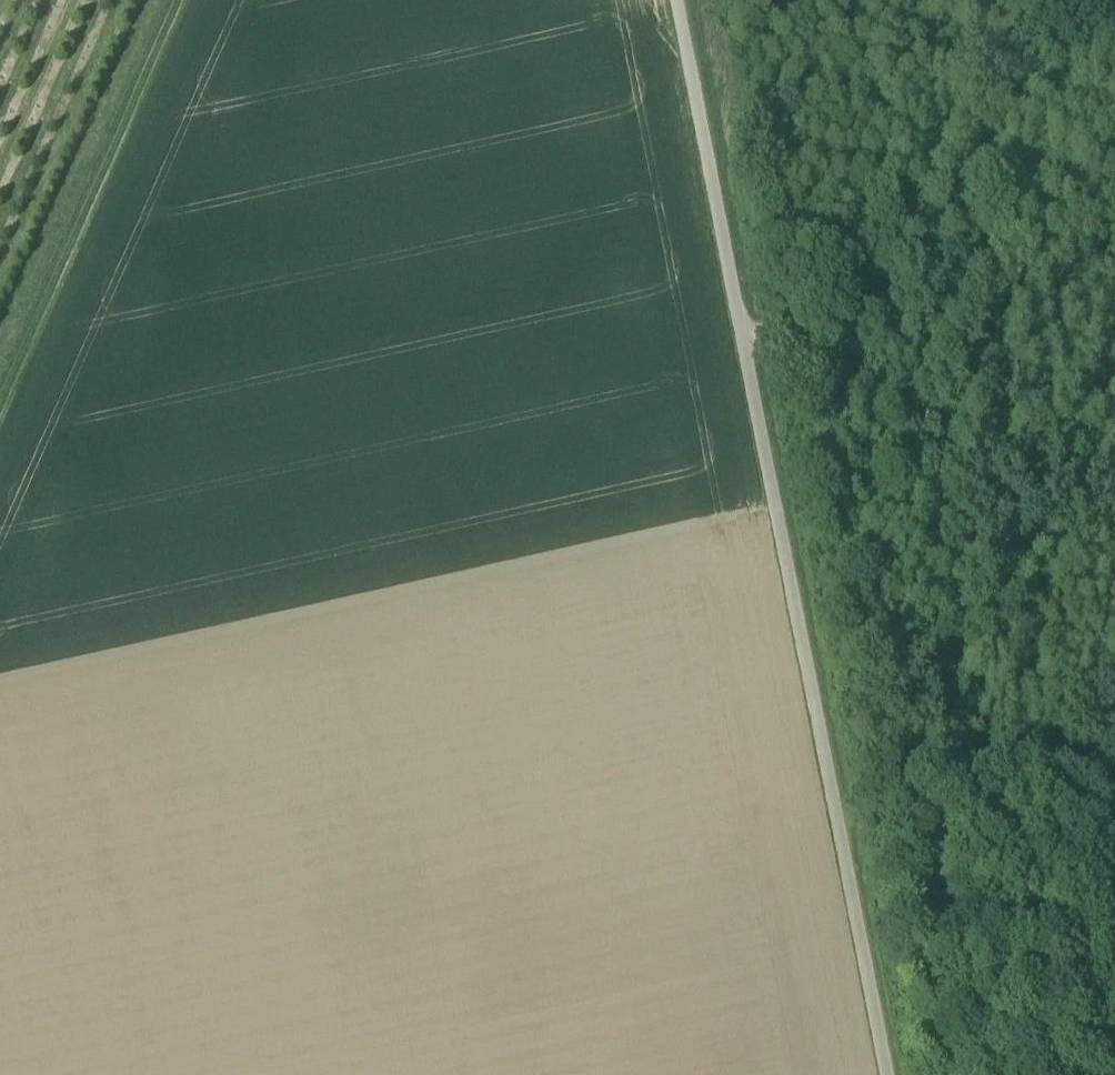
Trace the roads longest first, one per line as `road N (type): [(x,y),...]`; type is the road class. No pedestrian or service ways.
road 1 (track): [(884,1074),(677,0)]
road 2 (track): [(741,332),(1114,252)]

